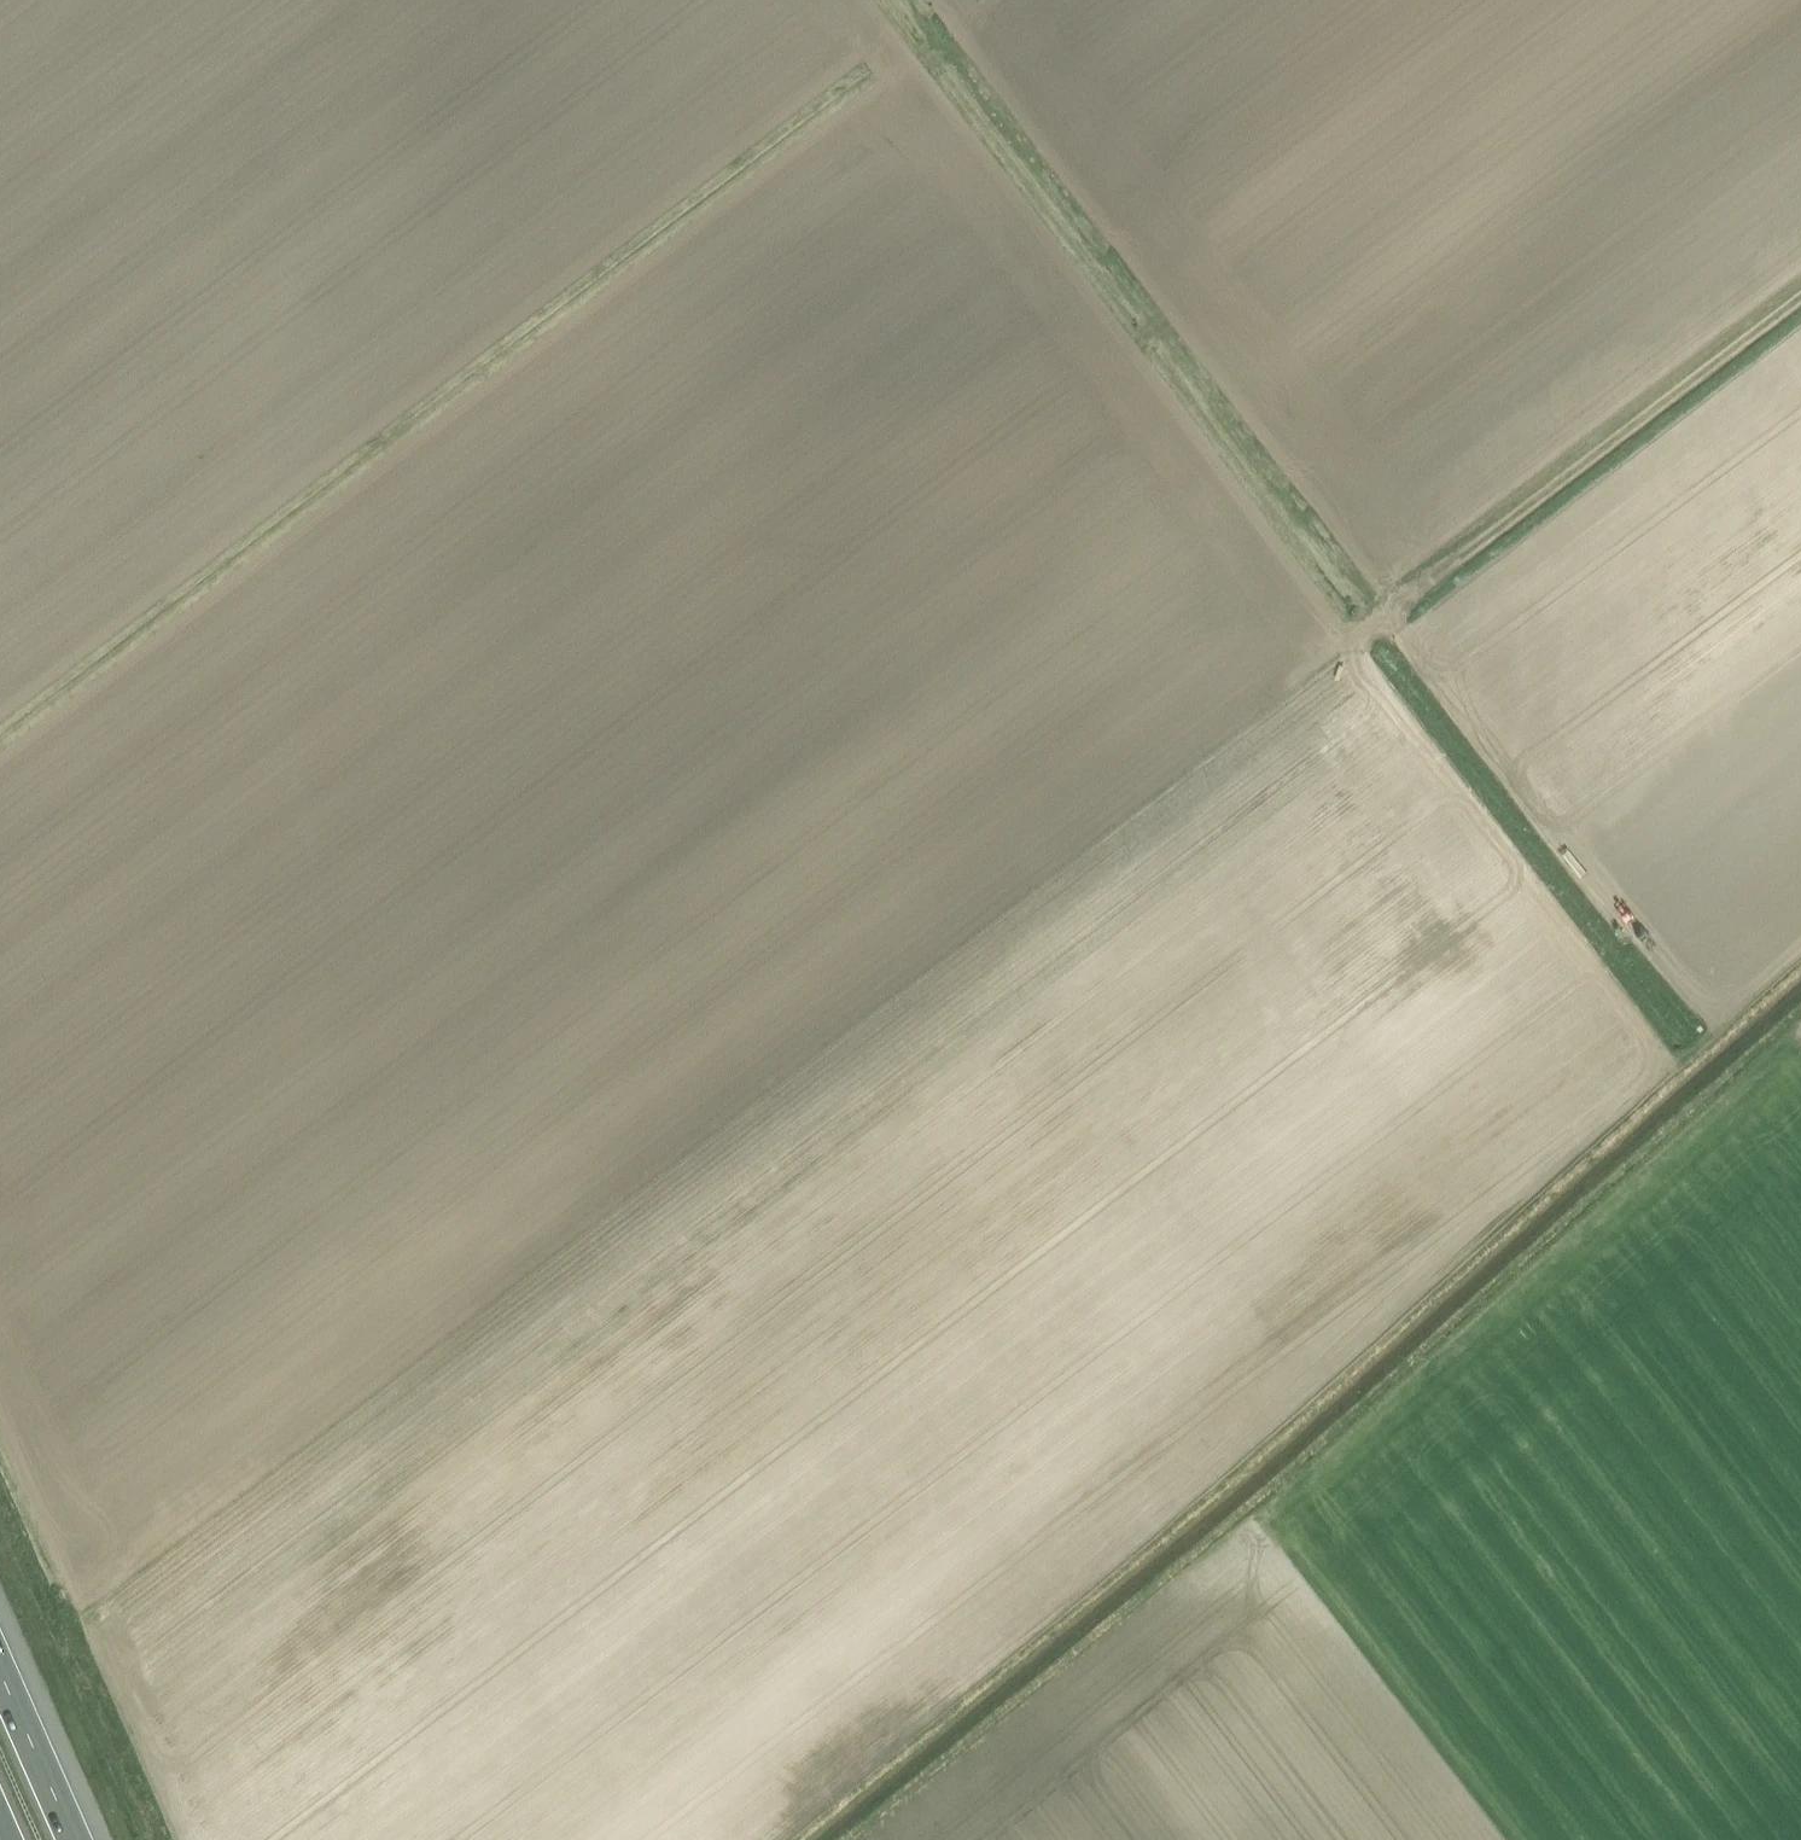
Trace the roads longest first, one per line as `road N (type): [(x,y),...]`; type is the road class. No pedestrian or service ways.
road 1 (track): [(1800,304),(1381,624)]
road 2 (motorway): [(77,1839),(0,1666)]

